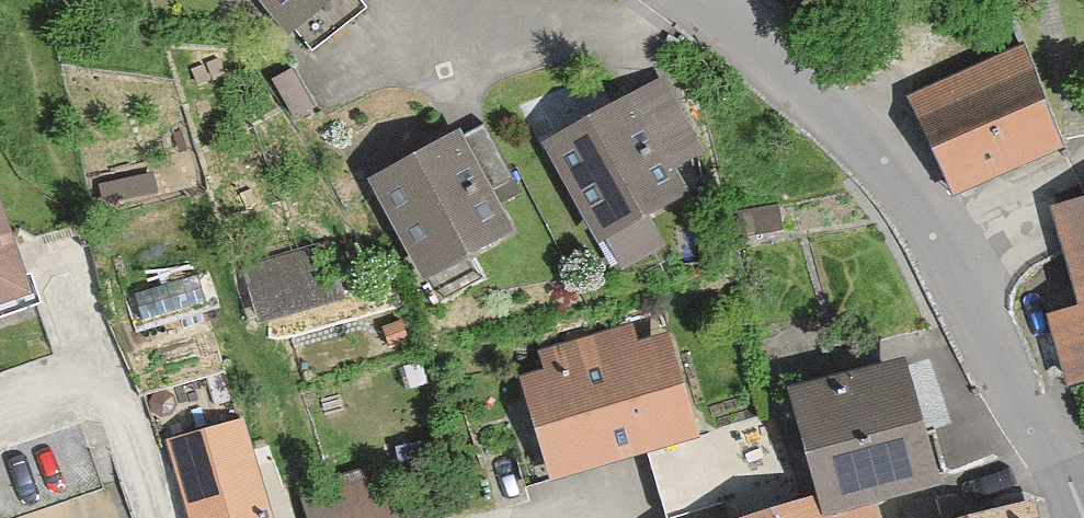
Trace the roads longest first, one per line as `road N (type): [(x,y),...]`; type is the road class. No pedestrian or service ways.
road 1 (residential): [(1080,517),(1024,407),(876,164),(780,65),(692,0)]

